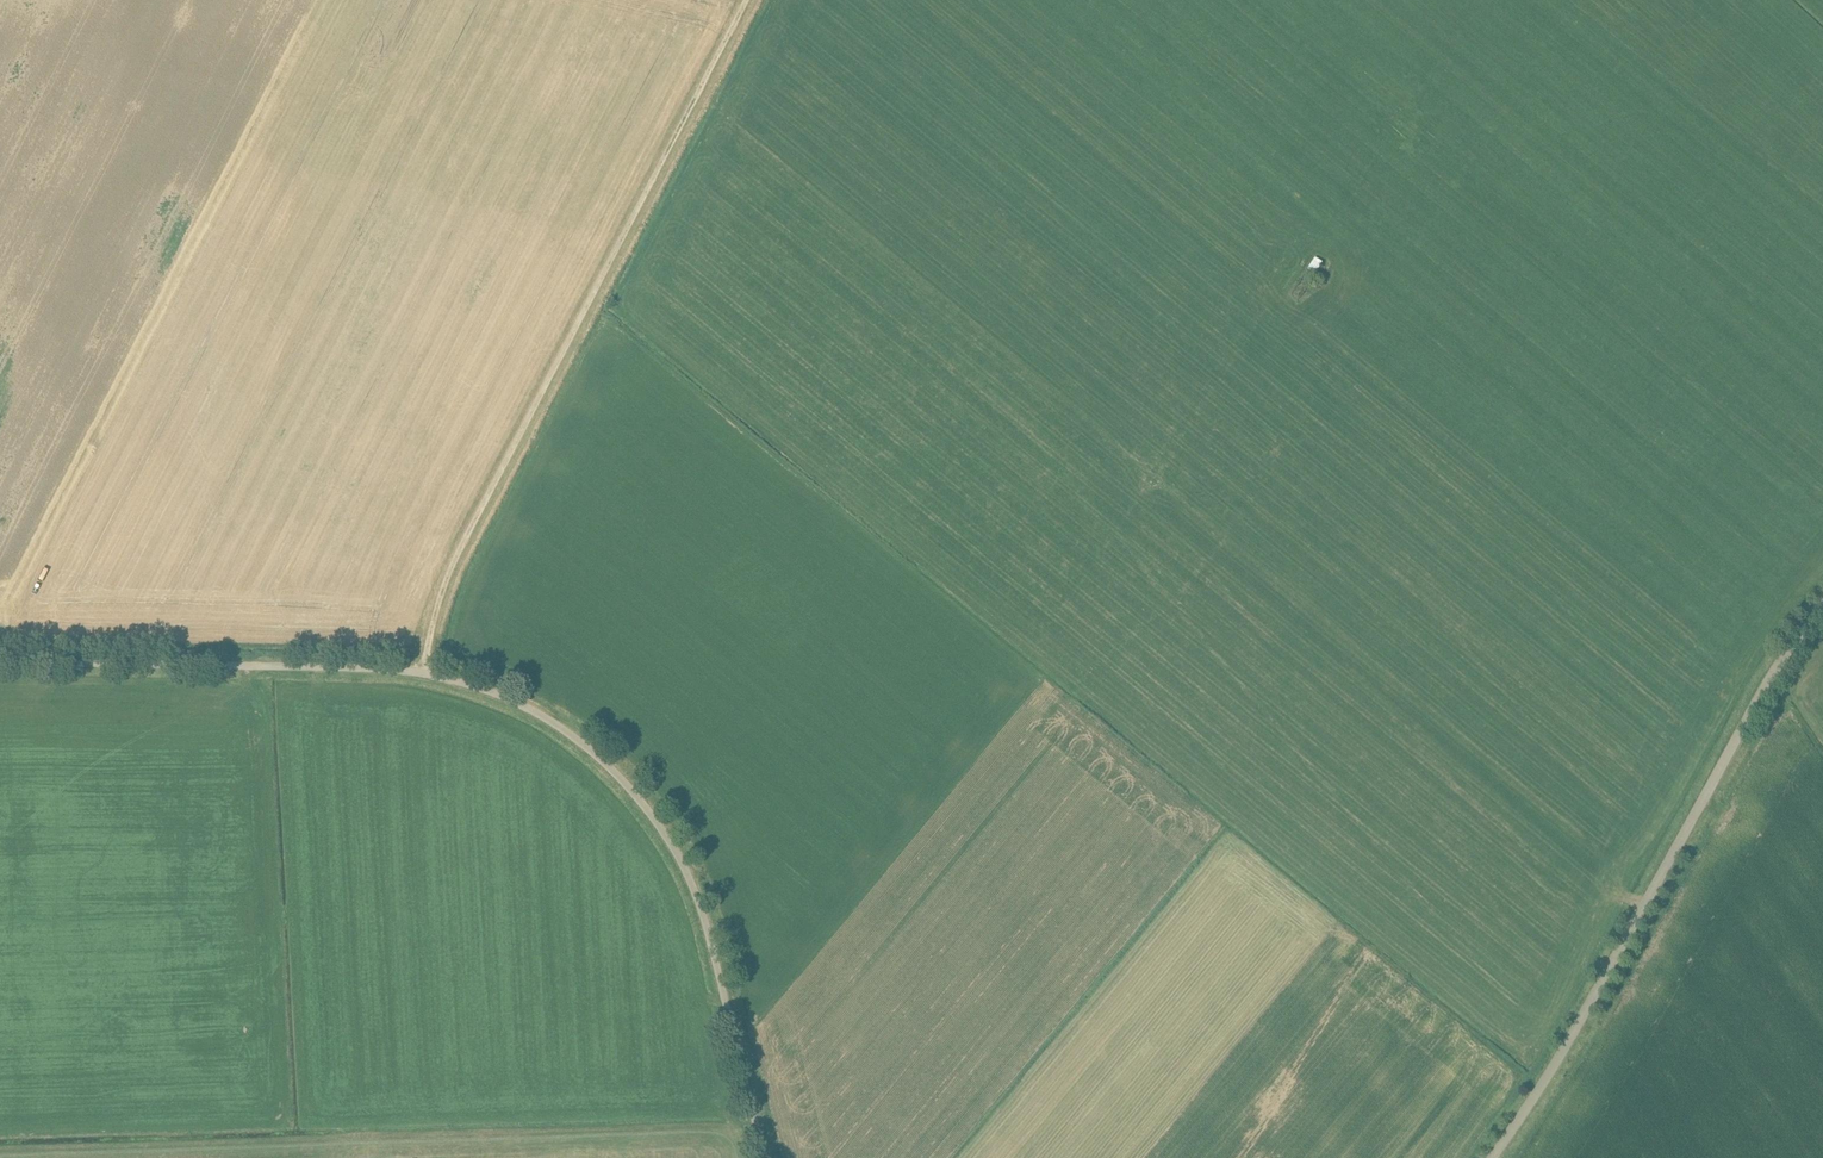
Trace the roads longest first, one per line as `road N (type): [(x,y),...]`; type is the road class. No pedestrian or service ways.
road 1 (unclassified): [(763,1157),(706,932),(677,855),(649,812),(552,724),(502,694),(391,669),(0,660)]
road 2 (track): [(423,673),(445,582),(471,528),(746,0)]
road 3 (tertiary): [(1492,1157),(1524,1114),(1777,656),(1822,594)]

